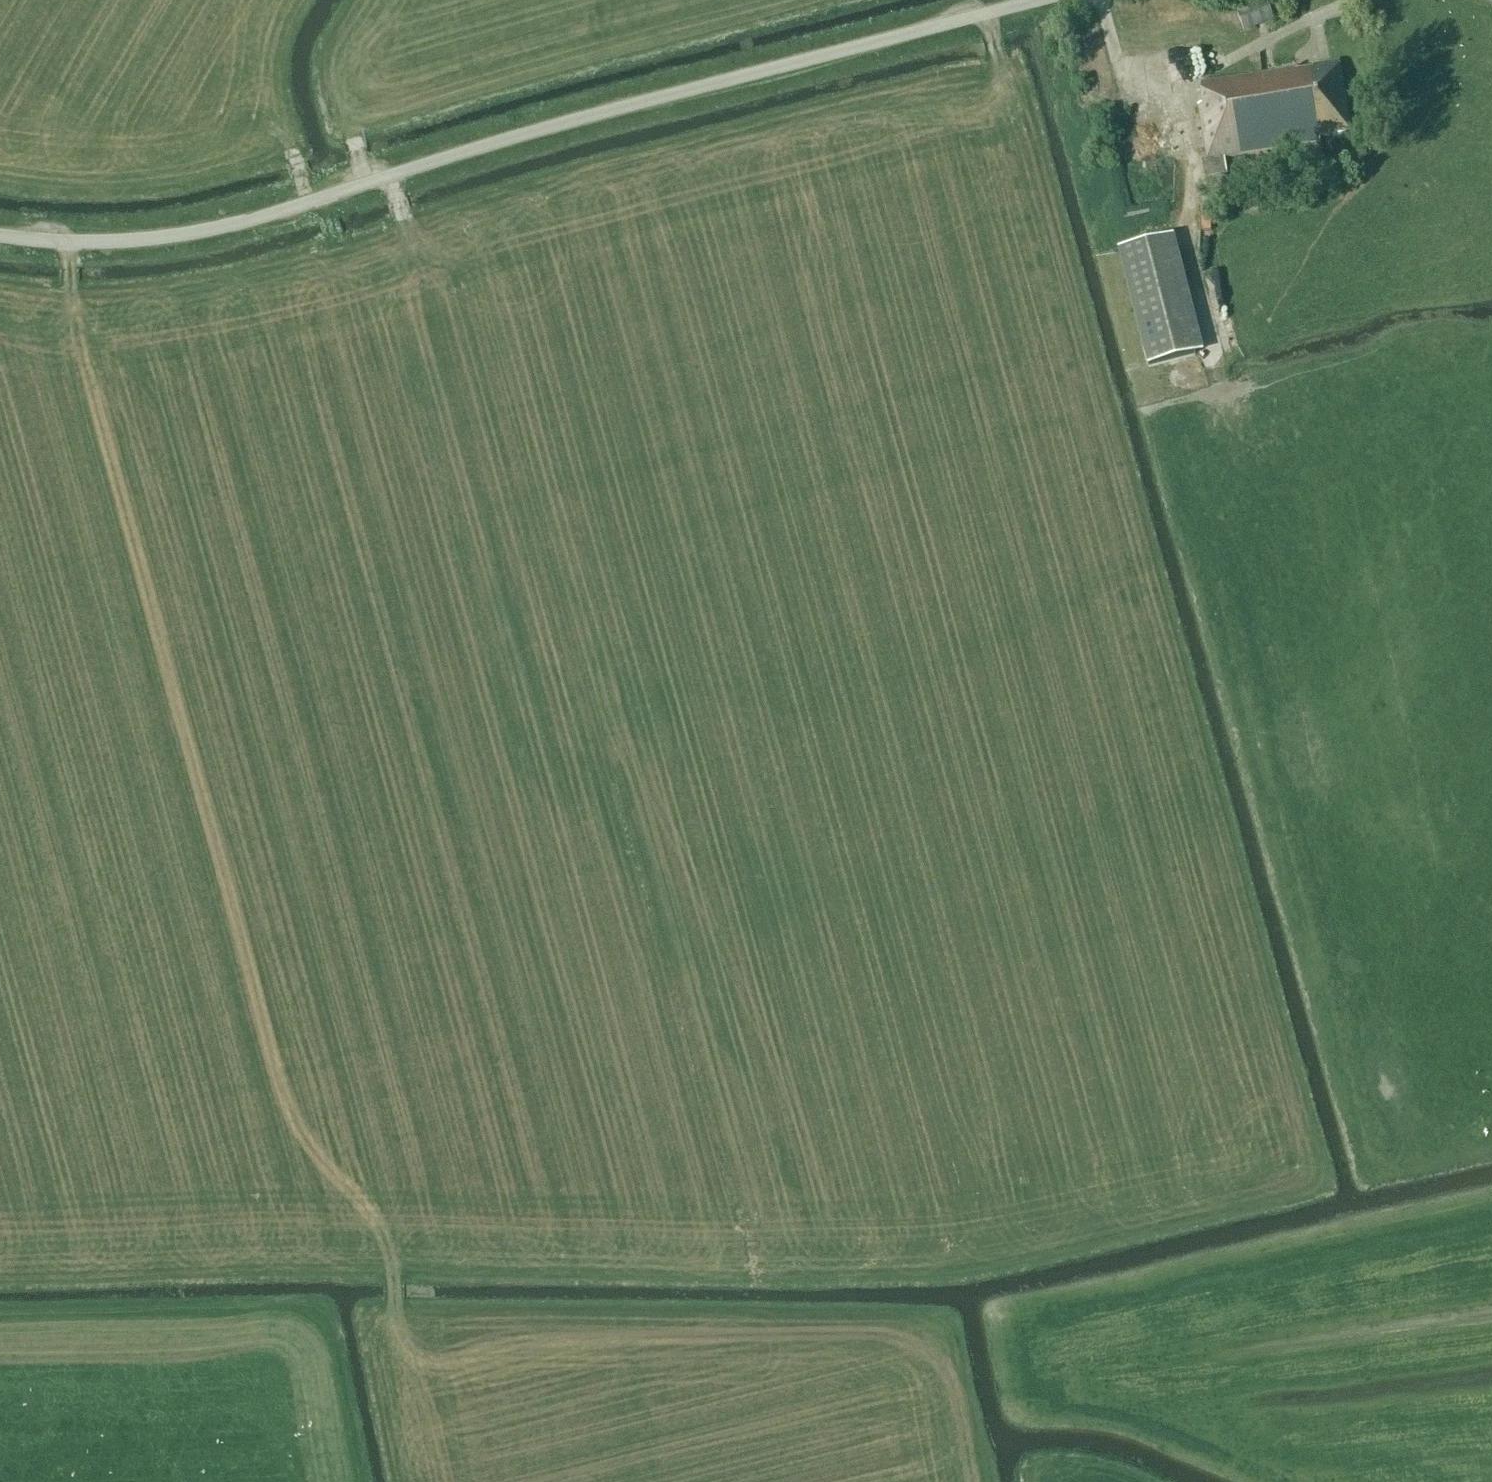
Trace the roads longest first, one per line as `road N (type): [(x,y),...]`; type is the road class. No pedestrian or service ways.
road 1 (unclassified): [(1041,0),(515,137),(236,225),(135,240),(0,236)]

